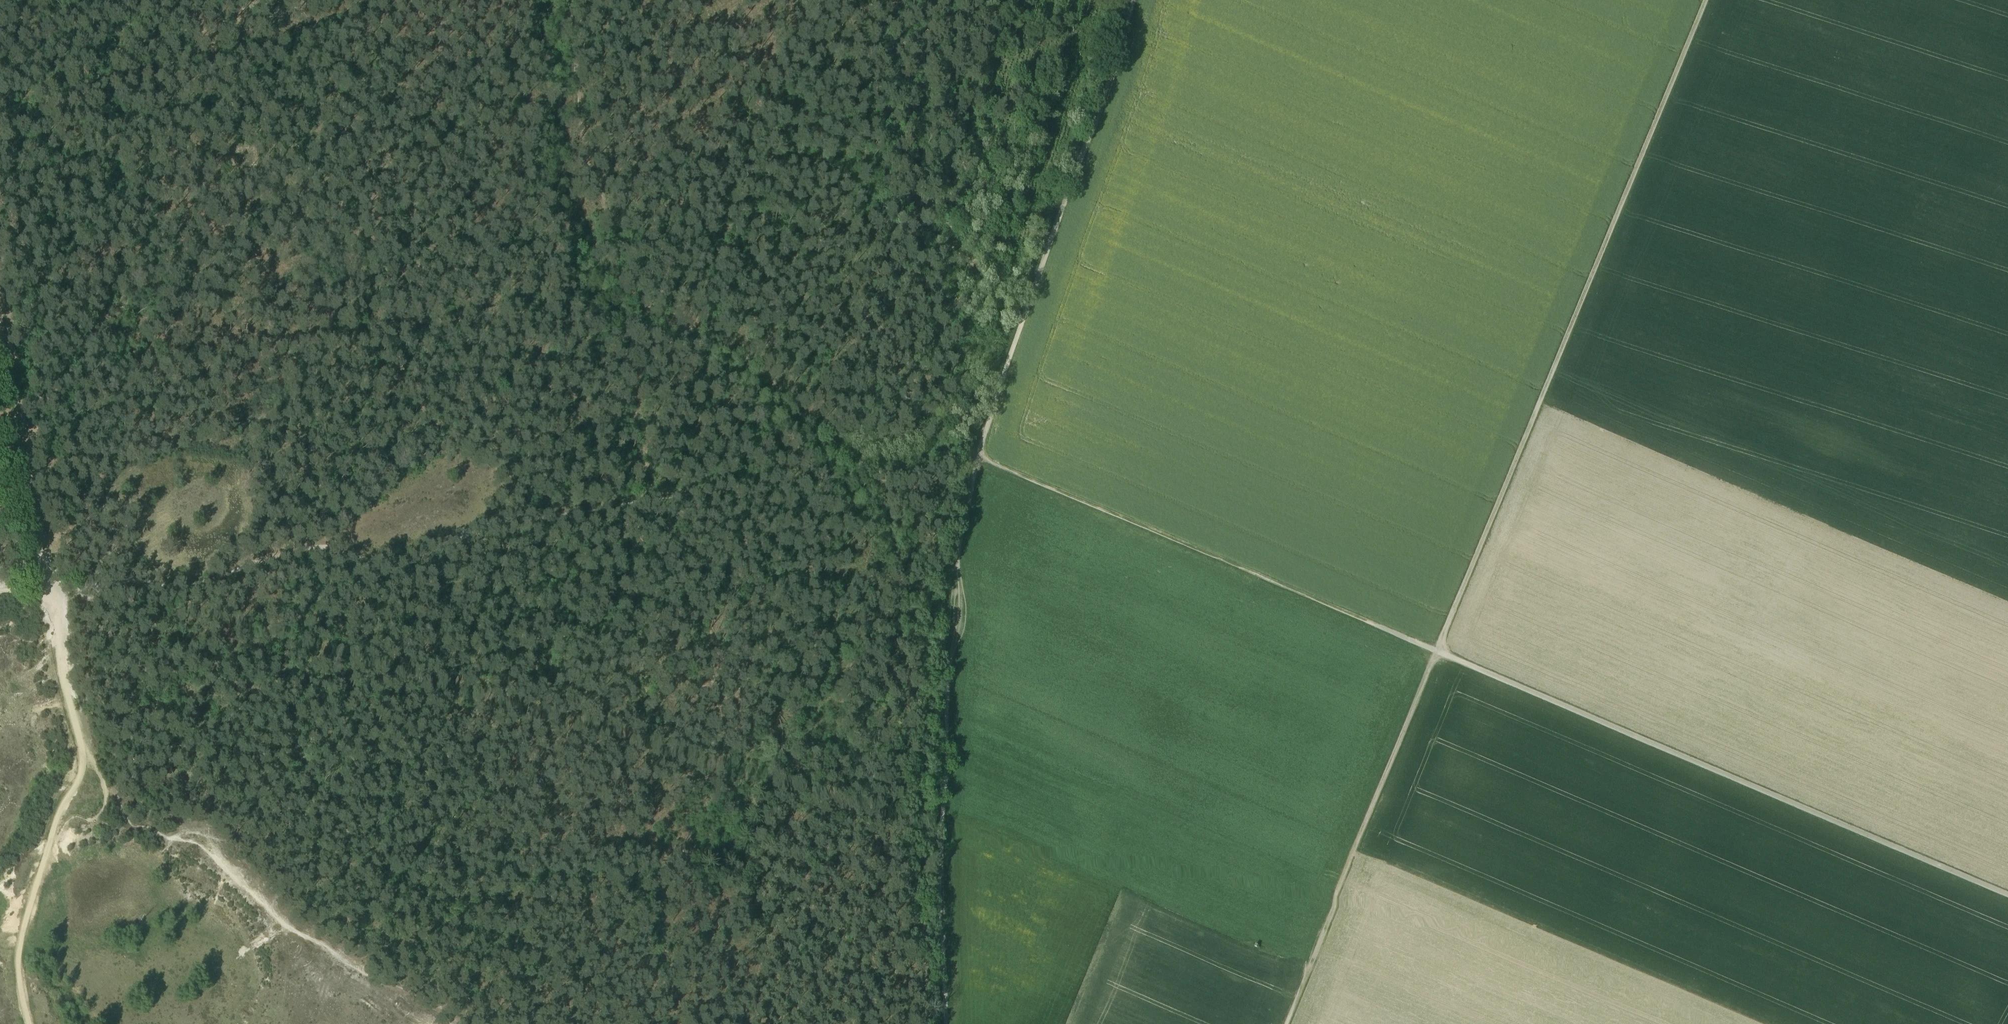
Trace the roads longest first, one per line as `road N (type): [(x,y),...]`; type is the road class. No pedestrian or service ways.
road 1 (track): [(1437,652),(1707,0)]
road 2 (track): [(1437,652),(2007,894)]
road 3 (track): [(979,457),(950,630),(944,1023)]
road 4 (track): [(979,457),(1437,652)]
road 5 (track): [(1131,0),(979,457)]
road 6 (track): [(31,1023),(20,942),(83,753),(49,591)]
road 7 (track): [(1282,1023),(1437,652)]
road 8 (track): [(49,591),(0,286)]

